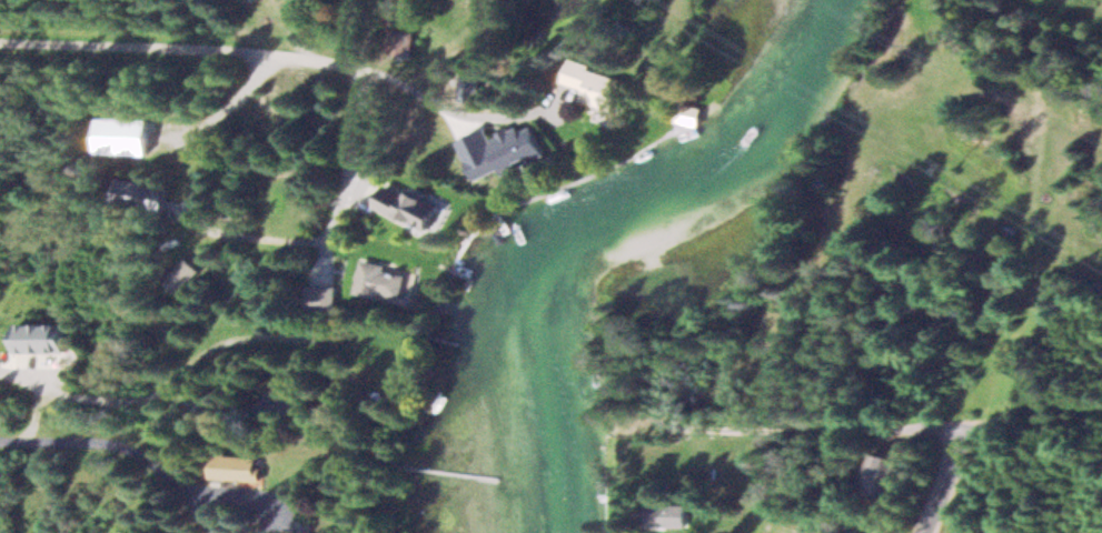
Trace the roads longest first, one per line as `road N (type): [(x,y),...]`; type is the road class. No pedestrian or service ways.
road 1 (residential): [(928,532),(956,472),(959,440),(743,432)]

